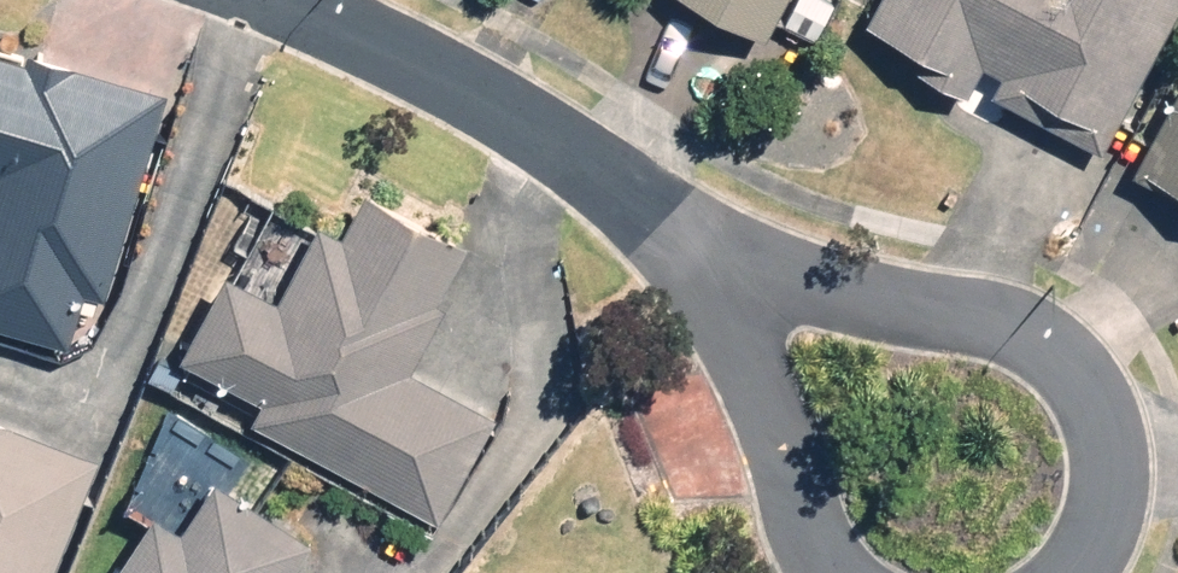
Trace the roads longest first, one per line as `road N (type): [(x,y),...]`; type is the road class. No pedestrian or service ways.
road 1 (residential): [(703,257),(930,303),(1040,364),(1100,422),(1091,542),(1057,572)]
road 2 (residential): [(267,0),(454,84),(703,257)]
road 3 (residential): [(769,423),(703,257)]
road 4 (residential): [(848,572),(806,527),(769,423)]

